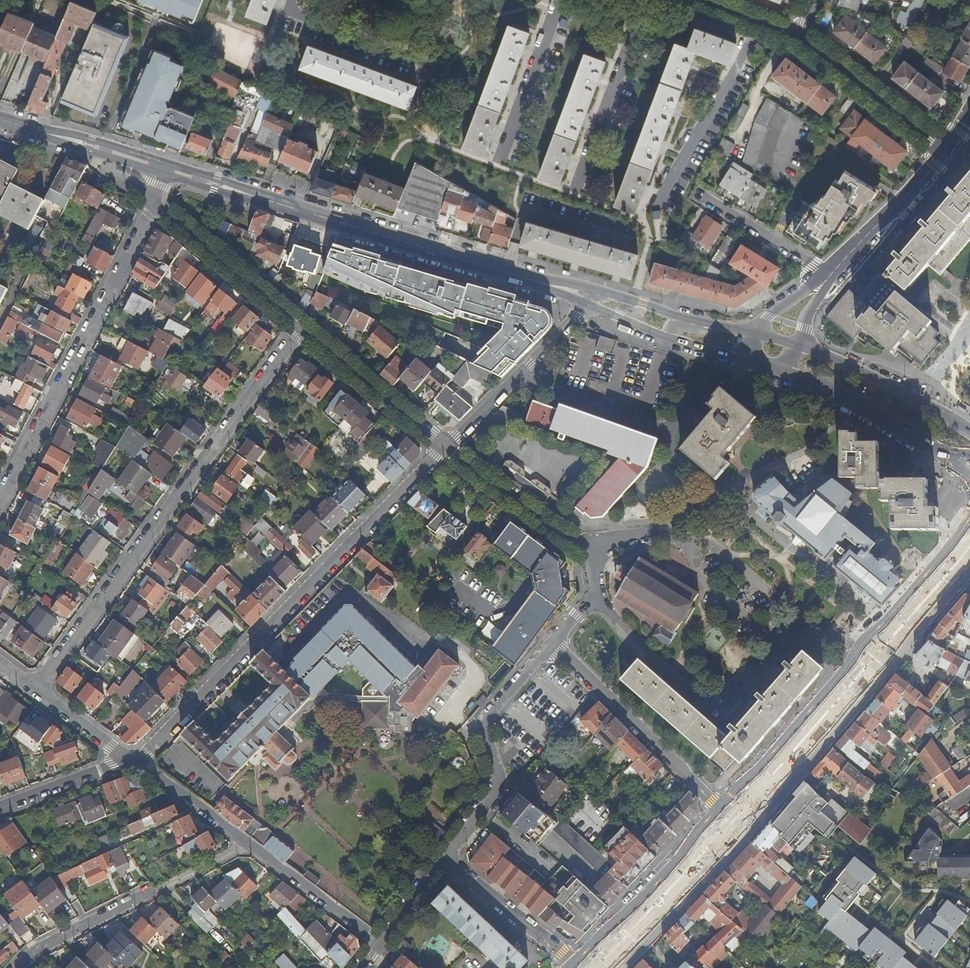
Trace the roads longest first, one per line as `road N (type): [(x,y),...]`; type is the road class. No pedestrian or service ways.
road 1 (residential): [(619,967),(969,571)]
road 2 (residential): [(34,689),(302,330)]
road 3 (residential): [(136,760),(446,445)]
road 4 (residential): [(969,519),(718,807)]
road 5 (secondary): [(161,167),(524,277)]
road 6 (residential): [(154,205),(0,499)]
road 7 (residential): [(18,967),(30,954),(249,844)]
road 8 (residential): [(557,645),(490,711),(484,735),(494,786),(446,859)]
road 9 (residential): [(718,807),(557,645)]
road 10 (residential): [(718,807),(573,963)]
road 11 (secondary): [(781,372),(969,472)]
road 12 (residential): [(641,0),(571,194)]
road 13 (residential): [(587,305),(446,445)]
road 14 (residential): [(759,20),(665,192)]
road 15 (residential): [(302,330),(154,205)]
road 16 (residential): [(594,555),(446,445)]
road 17 (residential): [(446,445),(302,330)]
road 18 (residential): [(946,147),(800,36)]
road 19 (residential): [(555,0),(495,166)]
road 20 (residential): [(946,147),(831,277)]
road 21 (secondary): [(0,120),(161,167)]
road 22 (residential): [(249,844),(381,946)]
road 23 (secondary): [(685,317),(524,277)]
road 24 (residential): [(446,859),(573,963)]
road 25 (residential): [(292,0),(301,29),(419,72)]
road 26 (residential): [(700,194),(831,277)]
road 27 (residential): [(0,809),(136,760)]
road 28 (residential): [(136,760),(249,844)]
road 29 (secondary): [(920,403),(799,345)]
road 30 (residential): [(34,689),(136,760)]

